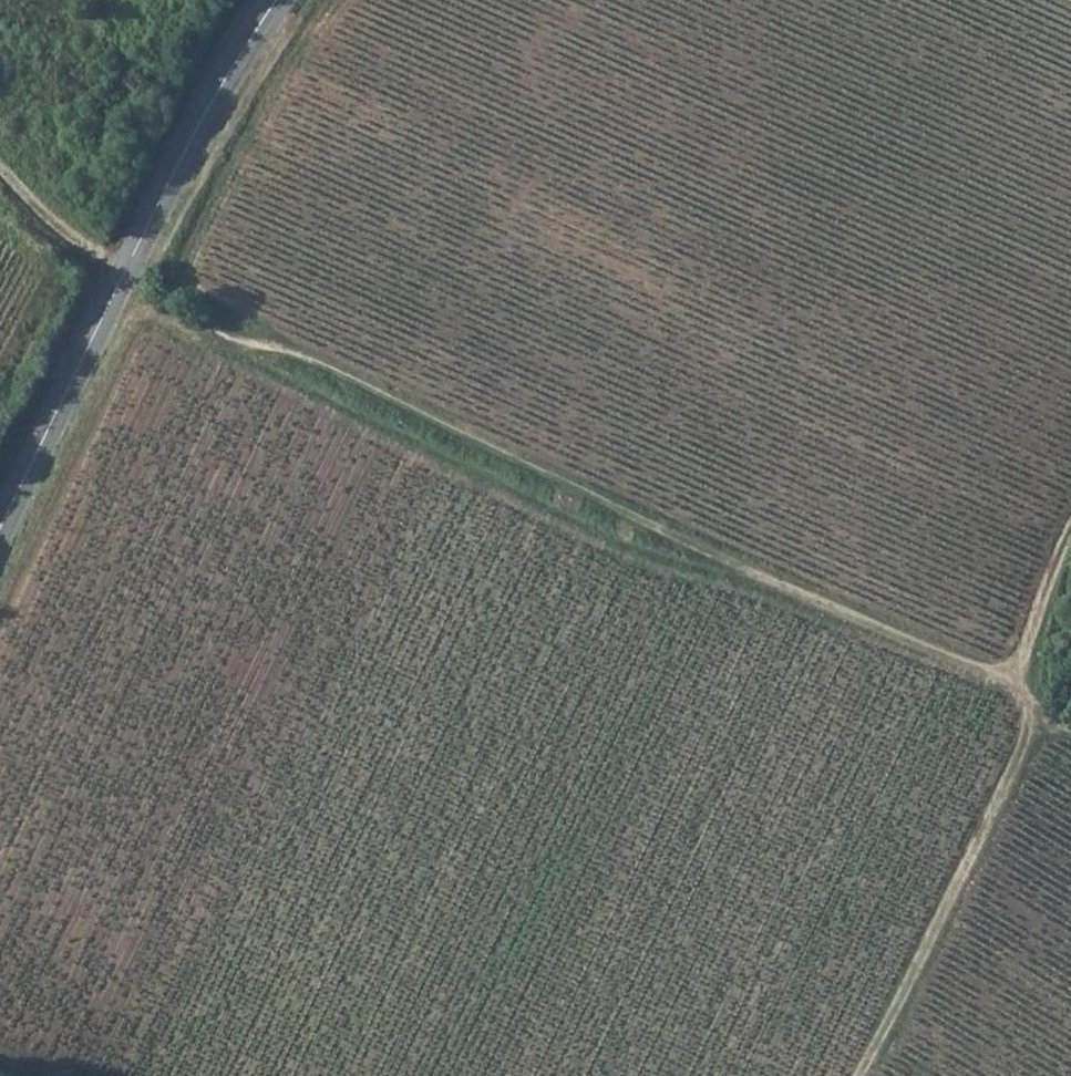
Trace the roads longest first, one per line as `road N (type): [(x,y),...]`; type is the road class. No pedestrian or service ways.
road 1 (track): [(124,268),(317,369),(773,580),(1018,680)]
road 2 (tertiary): [(0,527),(124,268),(275,0)]
road 3 (track): [(859,1075),(1038,716)]
road 4 (track): [(1018,680),(1044,581),(1070,528)]
road 5 (track): [(124,268),(61,231),(0,179)]

